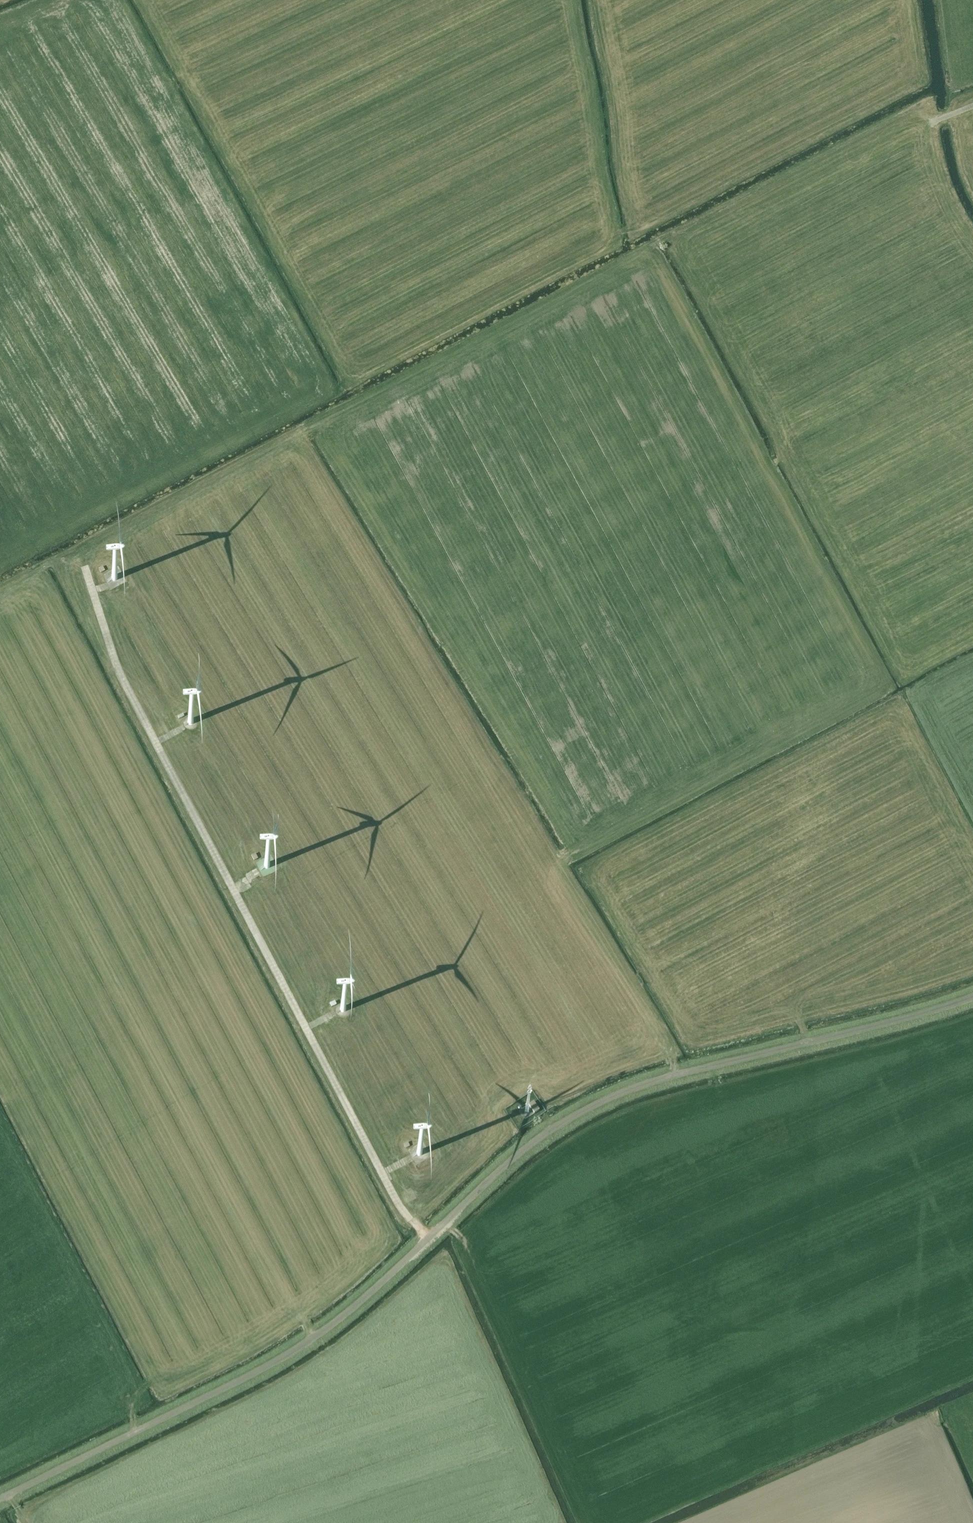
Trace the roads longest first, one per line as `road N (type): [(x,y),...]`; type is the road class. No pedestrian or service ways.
road 1 (unclassified): [(0,1499),(317,1335),(522,1151),(600,1102),(972,997)]

